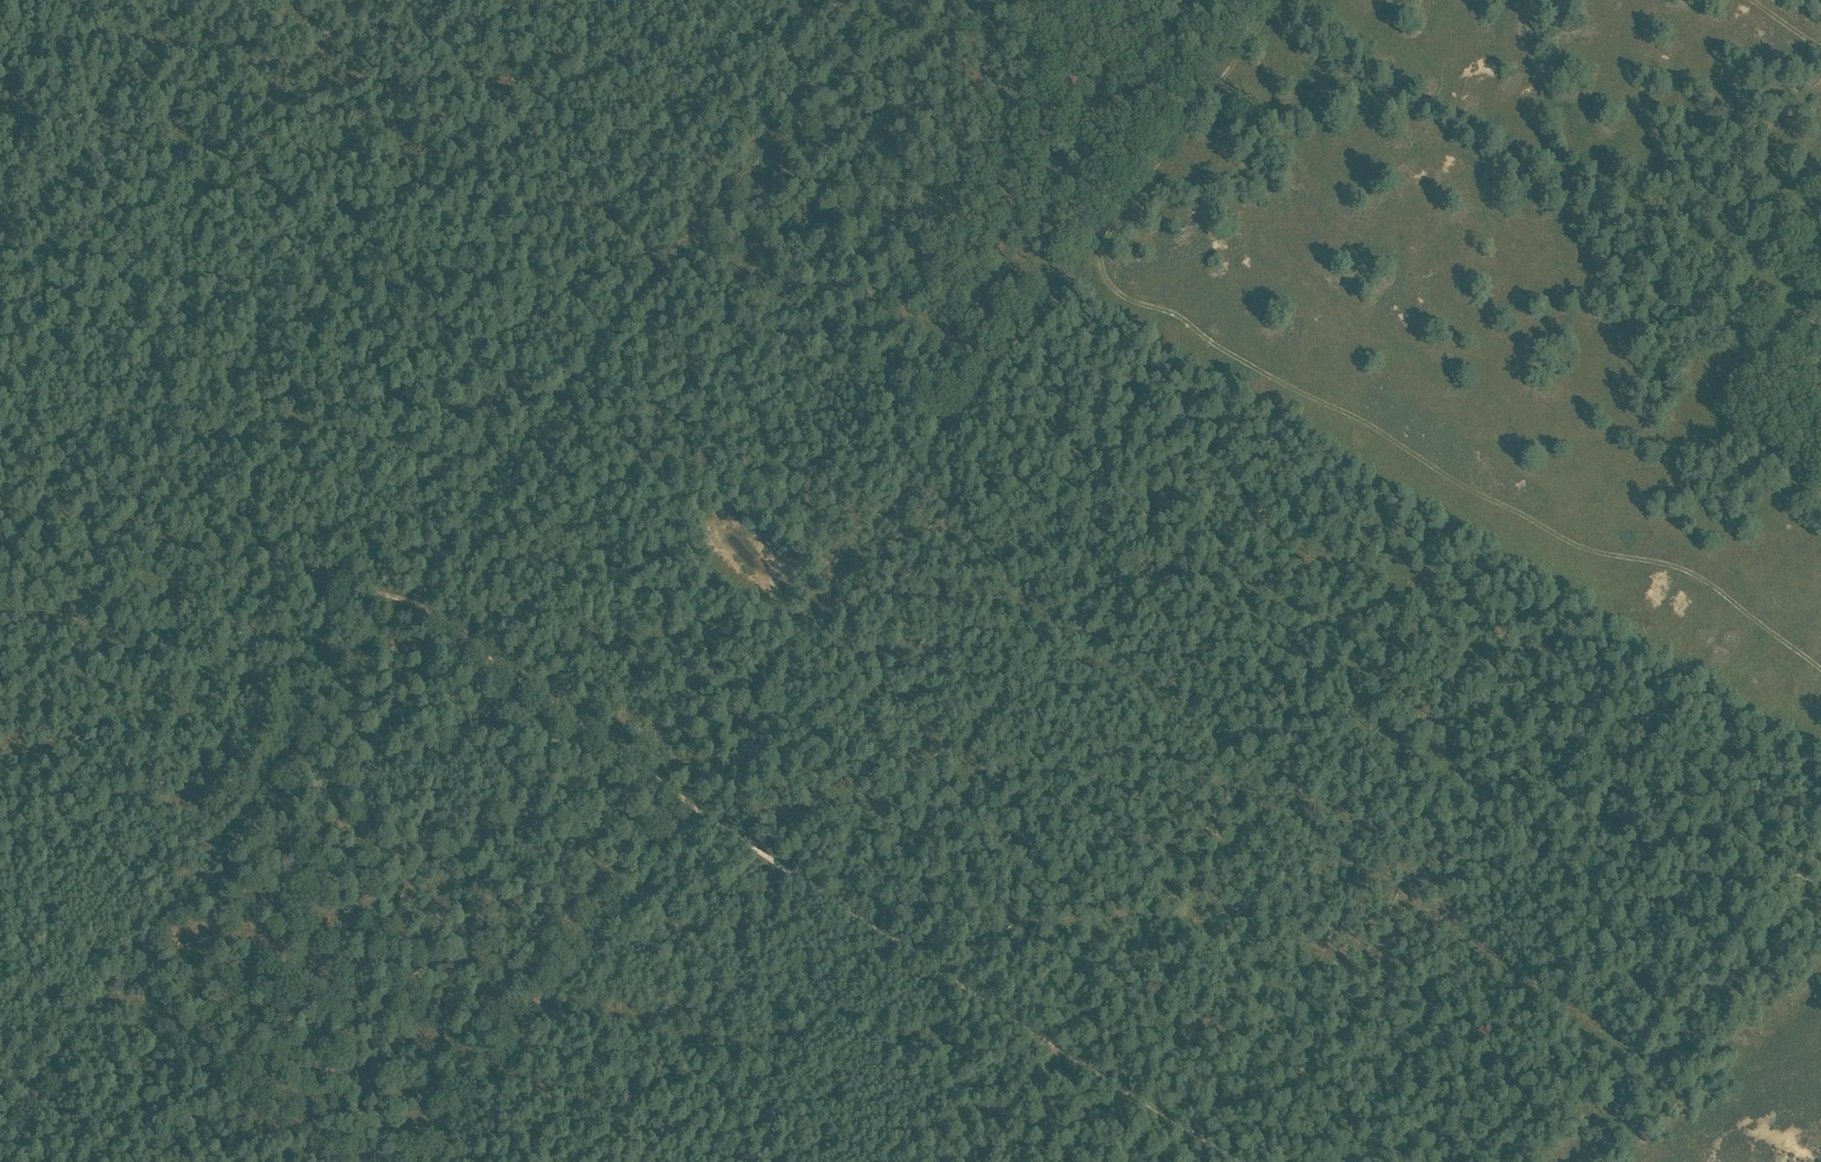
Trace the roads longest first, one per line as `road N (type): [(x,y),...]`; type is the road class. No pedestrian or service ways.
road 1 (track): [(1820,668),(1703,578),(1561,537),(1232,356),(1168,310),(1127,298),(1107,276),(1102,248)]
road 2 (track): [(1102,248),(948,421),(676,800)]
road 3 (track): [(1102,248),(1279,0)]

